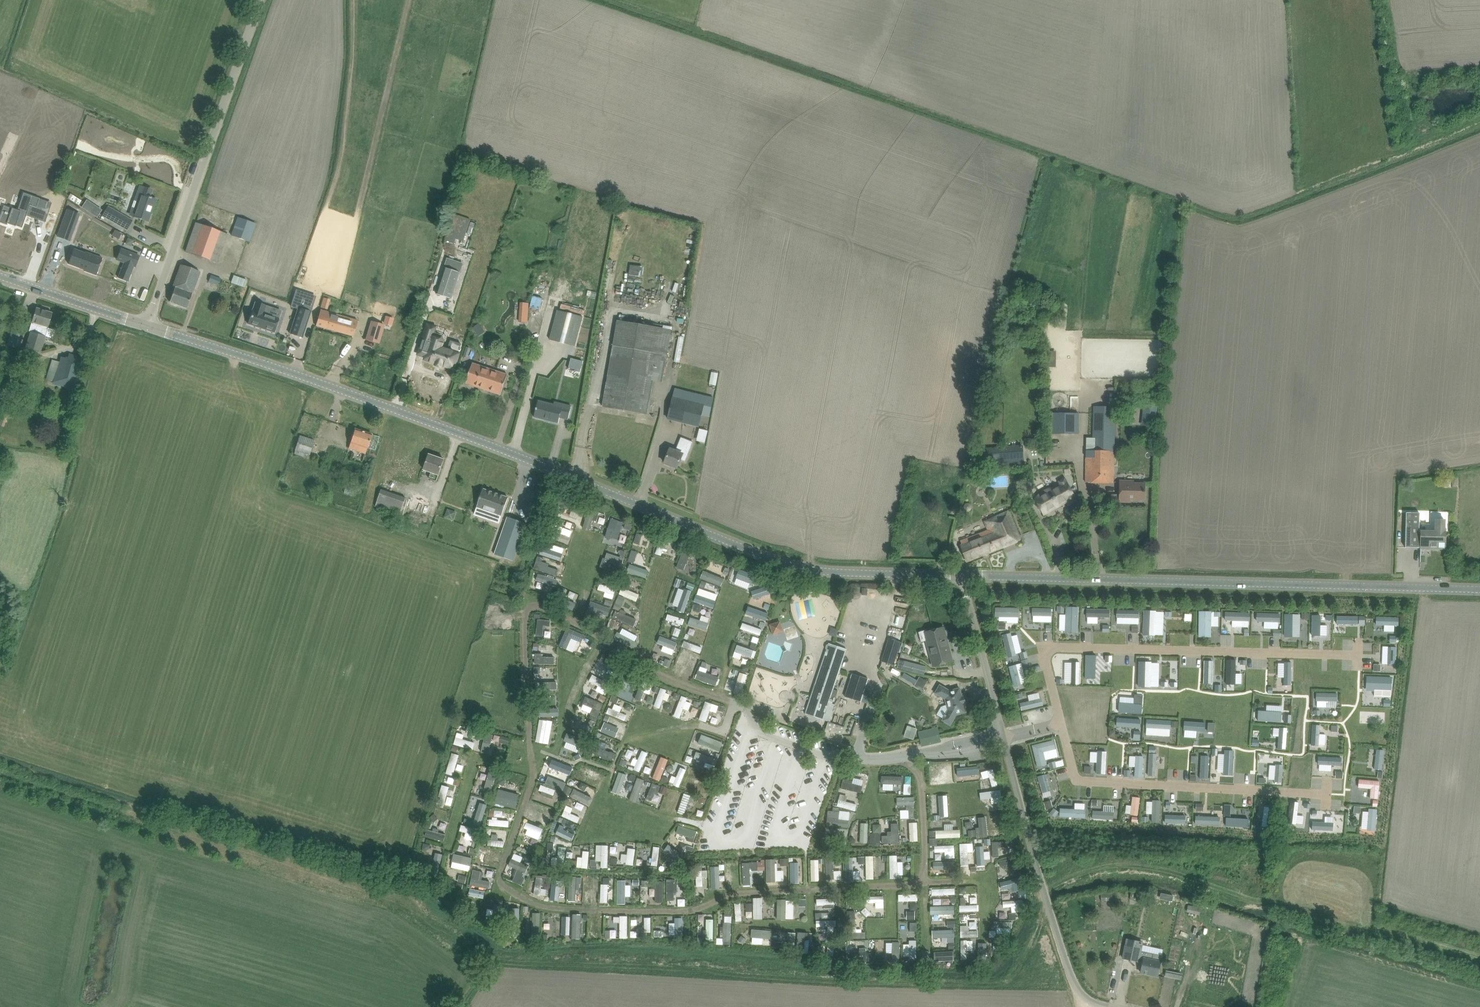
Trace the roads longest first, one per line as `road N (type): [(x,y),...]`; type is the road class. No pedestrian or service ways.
road 1 (tertiary): [(965,575),(782,563),(400,411),(147,325)]
road 2 (tertiary): [(1479,589),(965,575)]
road 3 (unclassified): [(1107,1006),(1082,996),(1072,978),(965,575)]
road 4 (unclassified): [(147,325),(260,0)]
road 5 (tertiary): [(147,325),(0,276)]

